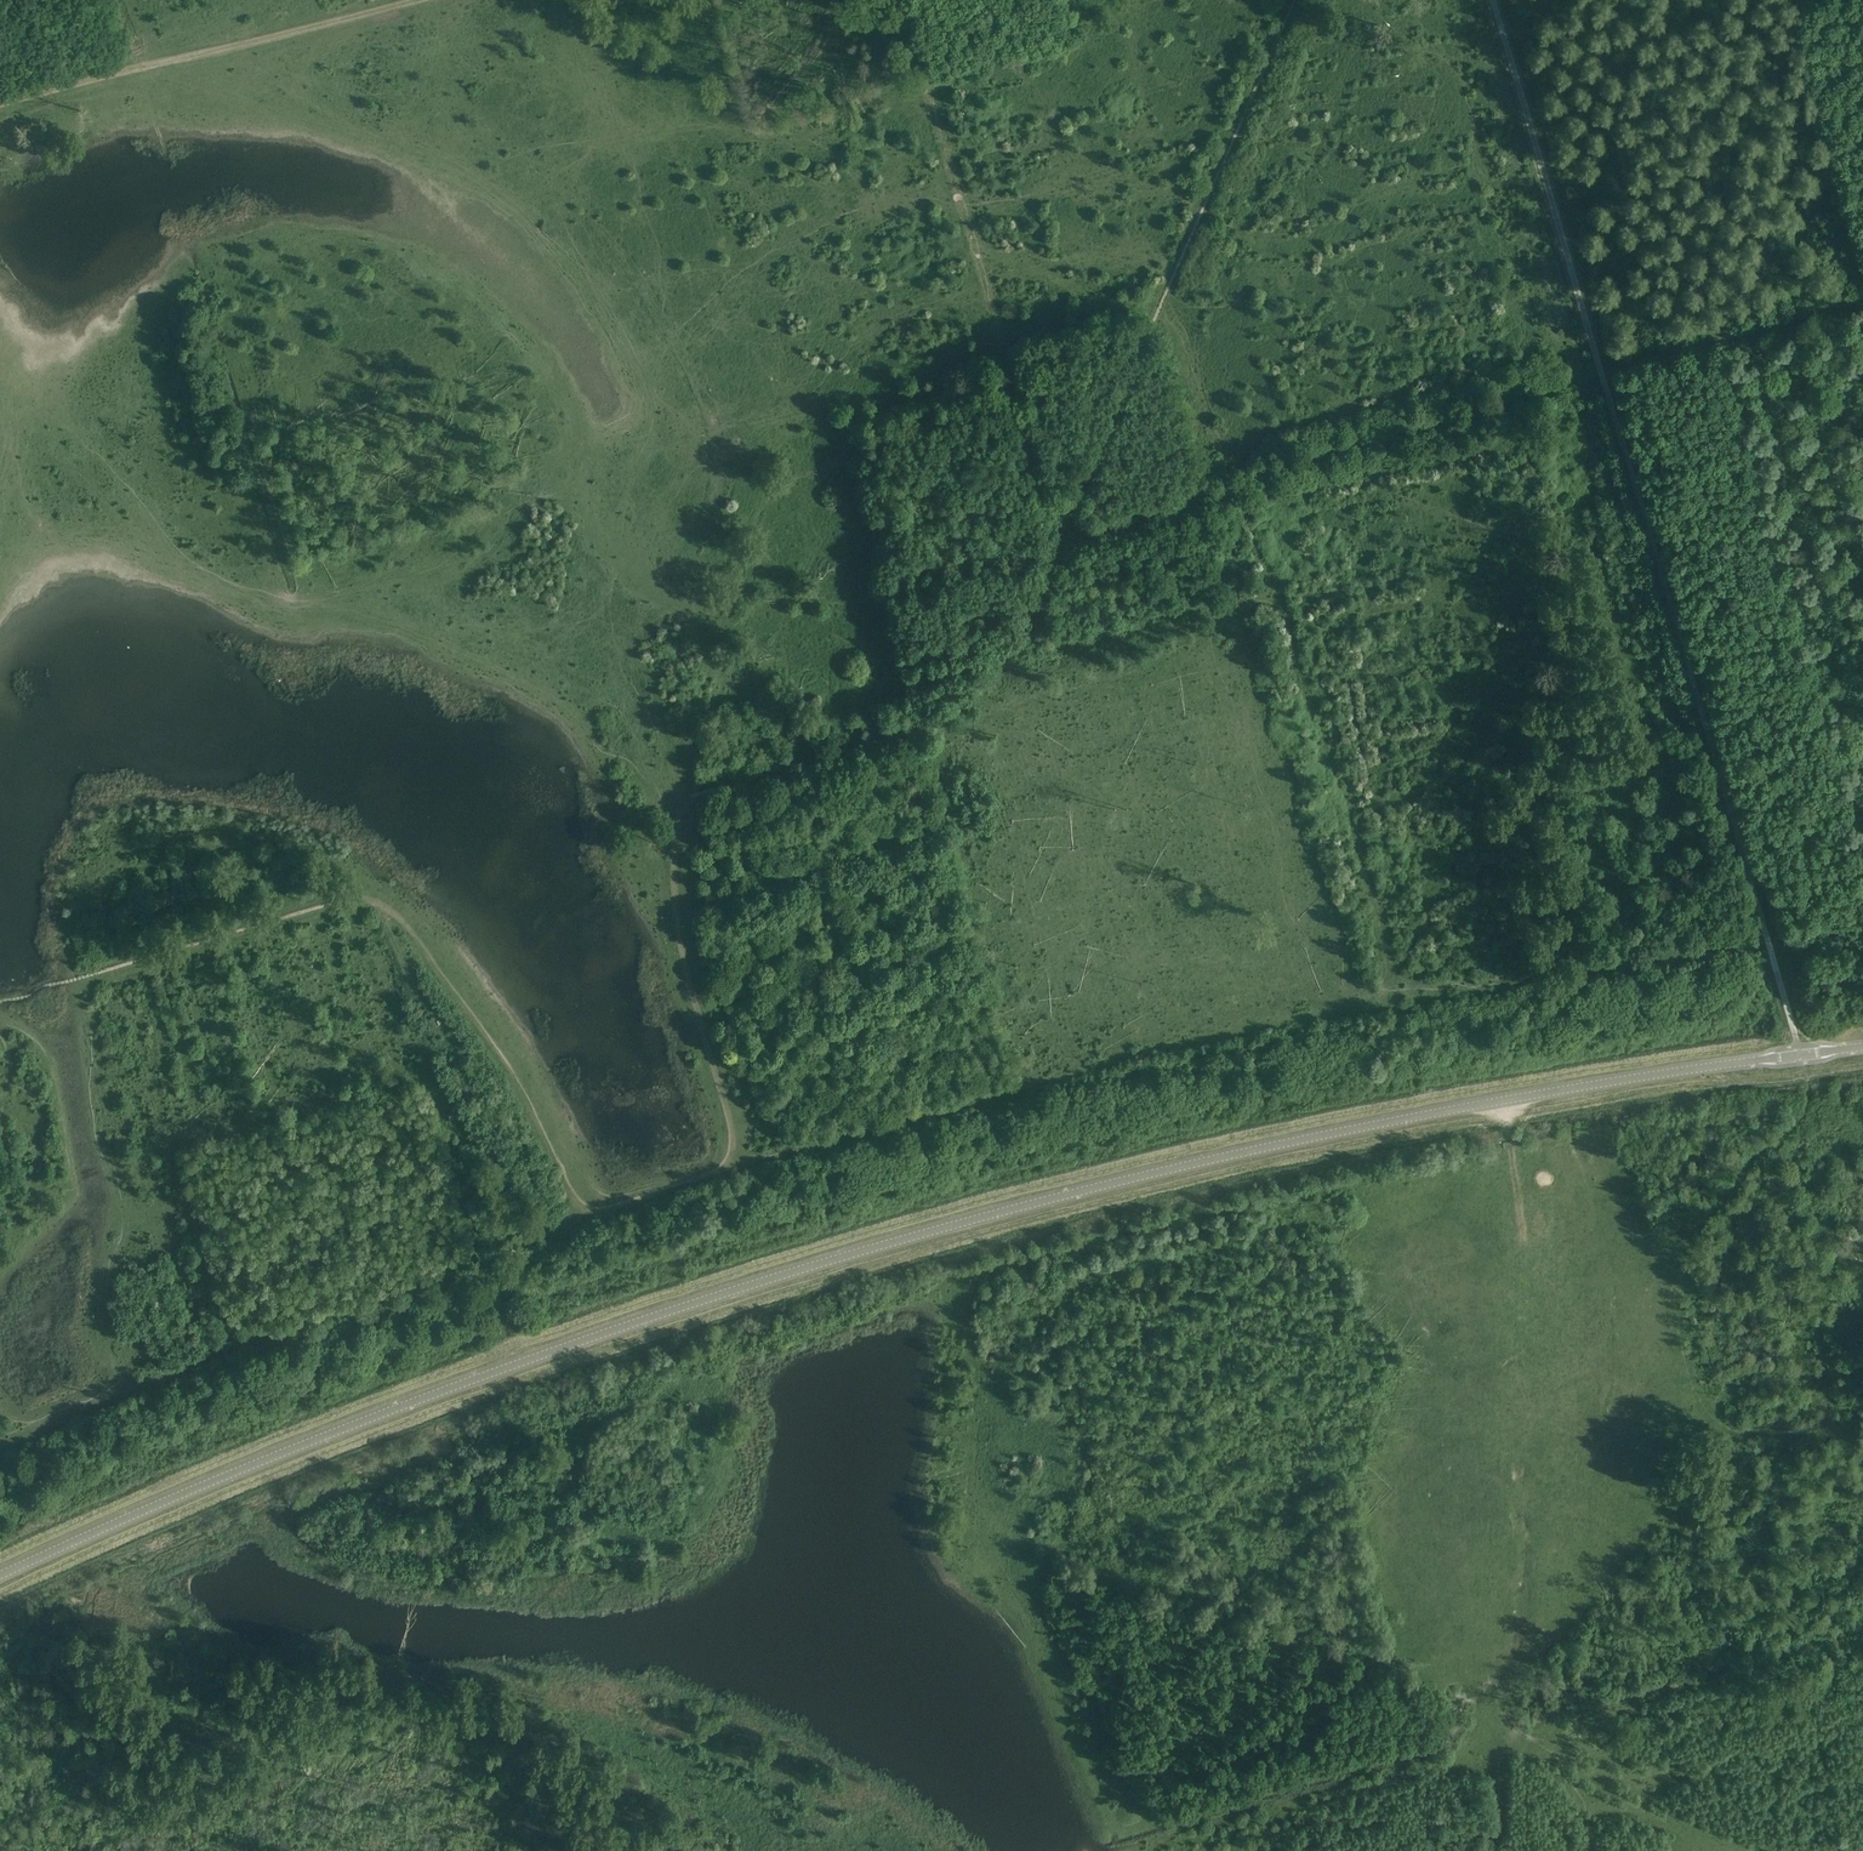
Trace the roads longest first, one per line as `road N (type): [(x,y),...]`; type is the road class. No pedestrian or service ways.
road 1 (tertiary): [(0,1576),(312,1440),(814,1261),(1155,1169),(1351,1128),(1862,1047)]
road 2 (track): [(364,896),(393,912),(516,1082),(578,1208),(620,1206),(720,1168),(736,1134),(681,940),(676,808)]
road 3 (track): [(419,0),(0,103)]

